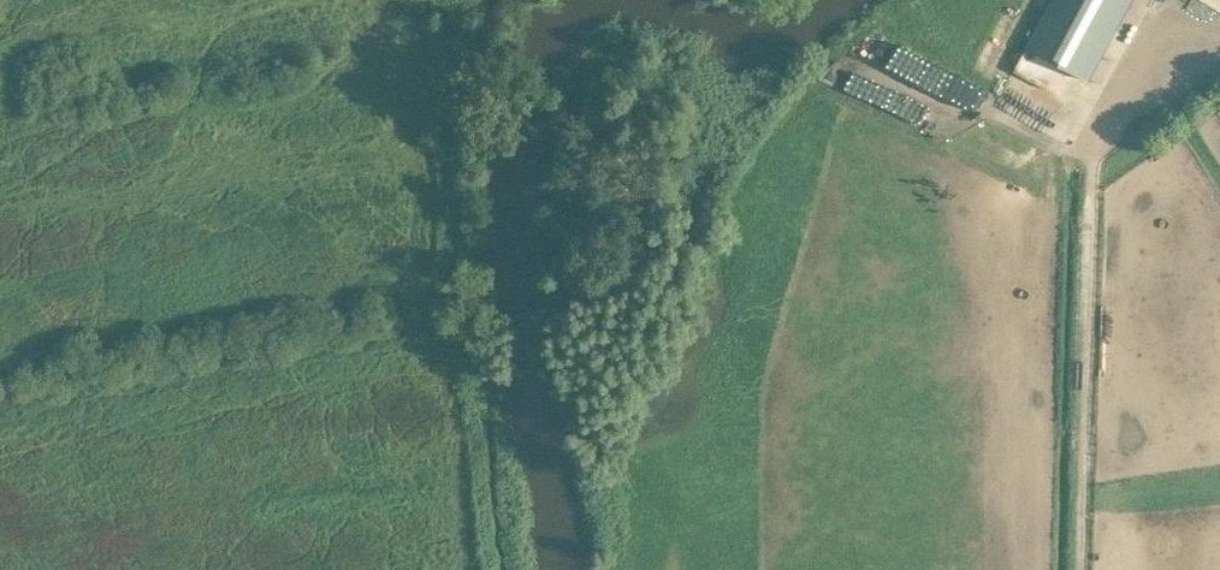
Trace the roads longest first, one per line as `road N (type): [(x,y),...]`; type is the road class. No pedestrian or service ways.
road 1 (track): [(1219,50),(1095,144),(1080,169),(1080,569)]
road 2 (track): [(507,569),(481,356),(449,281),(446,93),(480,0)]

